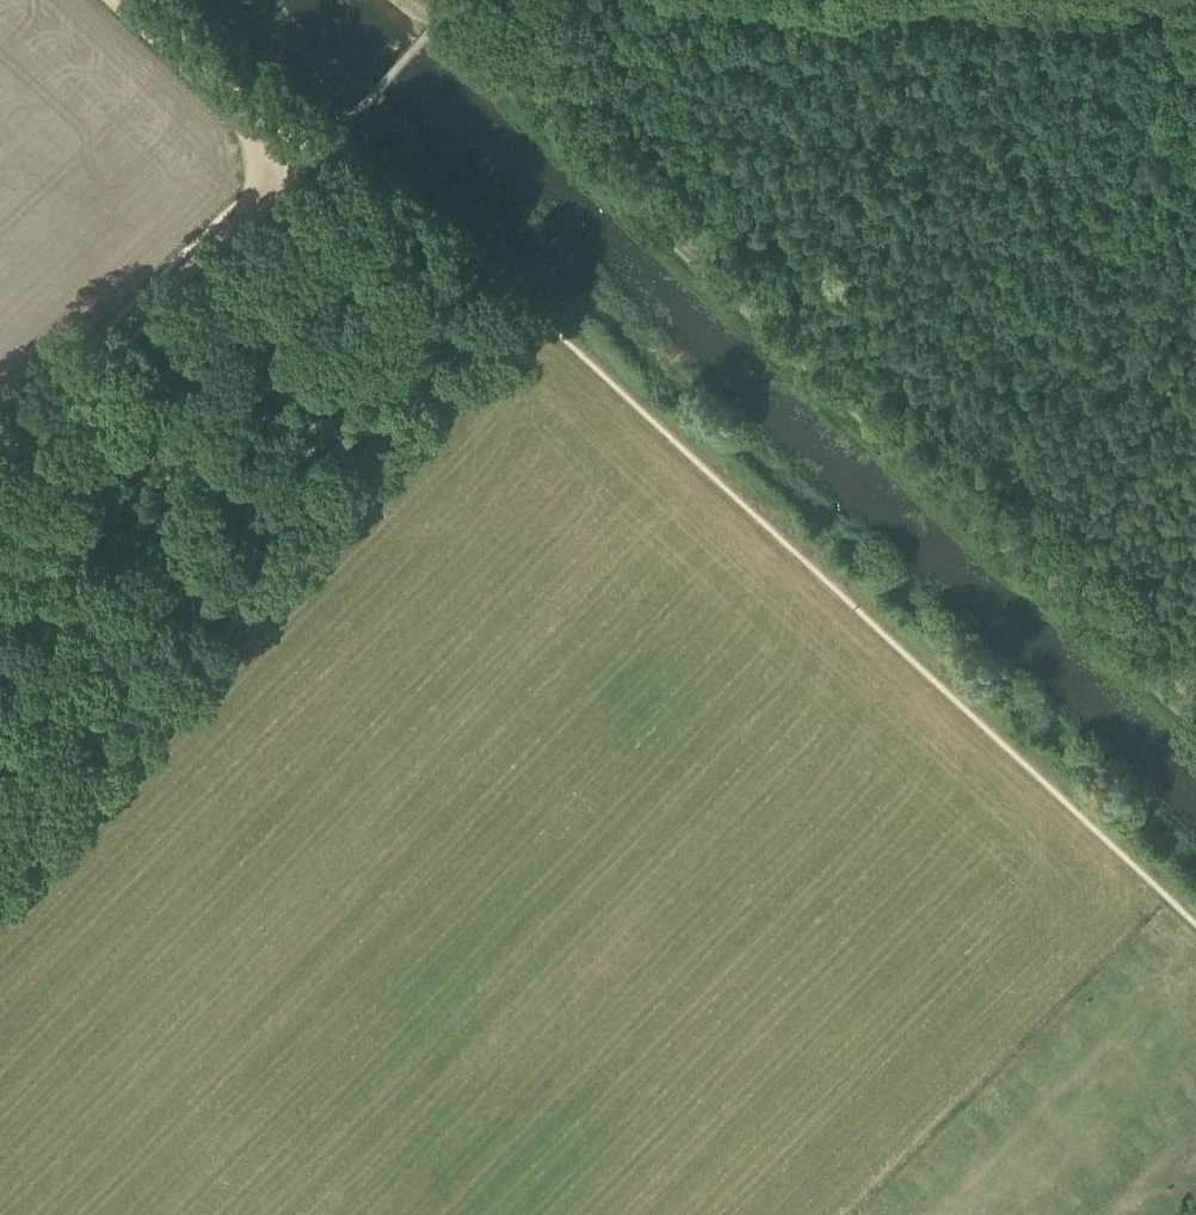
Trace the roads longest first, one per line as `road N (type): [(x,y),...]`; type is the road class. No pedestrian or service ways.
road 1 (track): [(435,27),(453,63),(754,353),(1195,757)]
road 2 (track): [(334,134),(0,442)]
road 3 (track): [(113,0),(296,166)]

